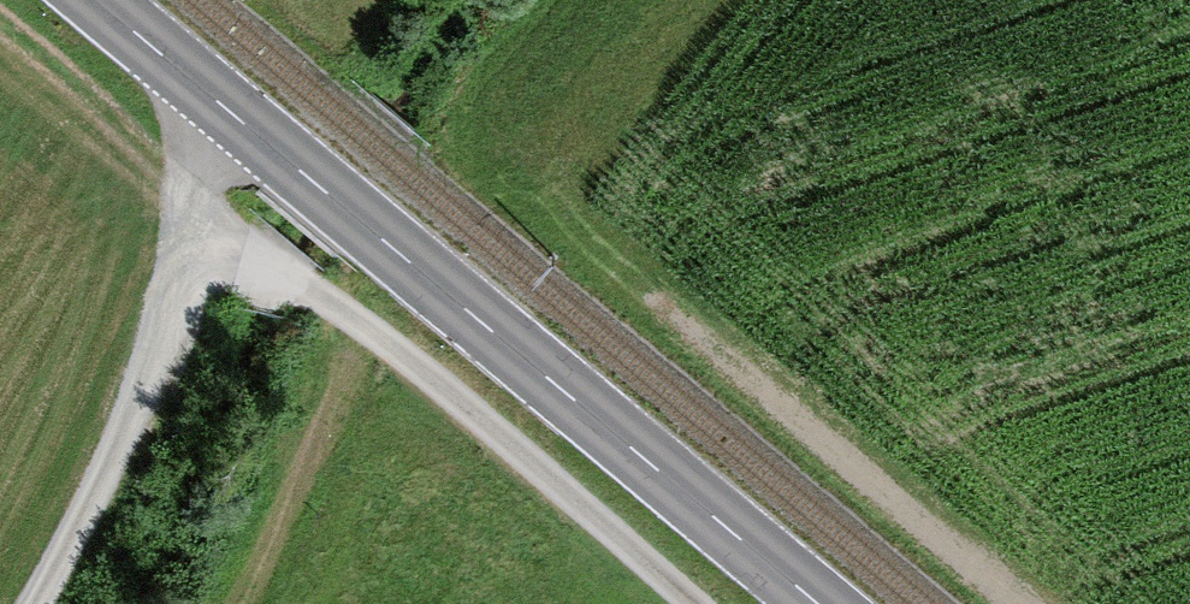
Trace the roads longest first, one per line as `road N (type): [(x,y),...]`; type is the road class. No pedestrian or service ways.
road 1 (primary): [(821,603),(101,0)]
road 2 (track): [(698,603),(388,342),(314,291),(206,242)]
road 3 (track): [(667,312),(1018,603)]
road 4 (track): [(43,603),(103,505),(206,242)]
road 5 (track): [(206,242),(215,96)]

